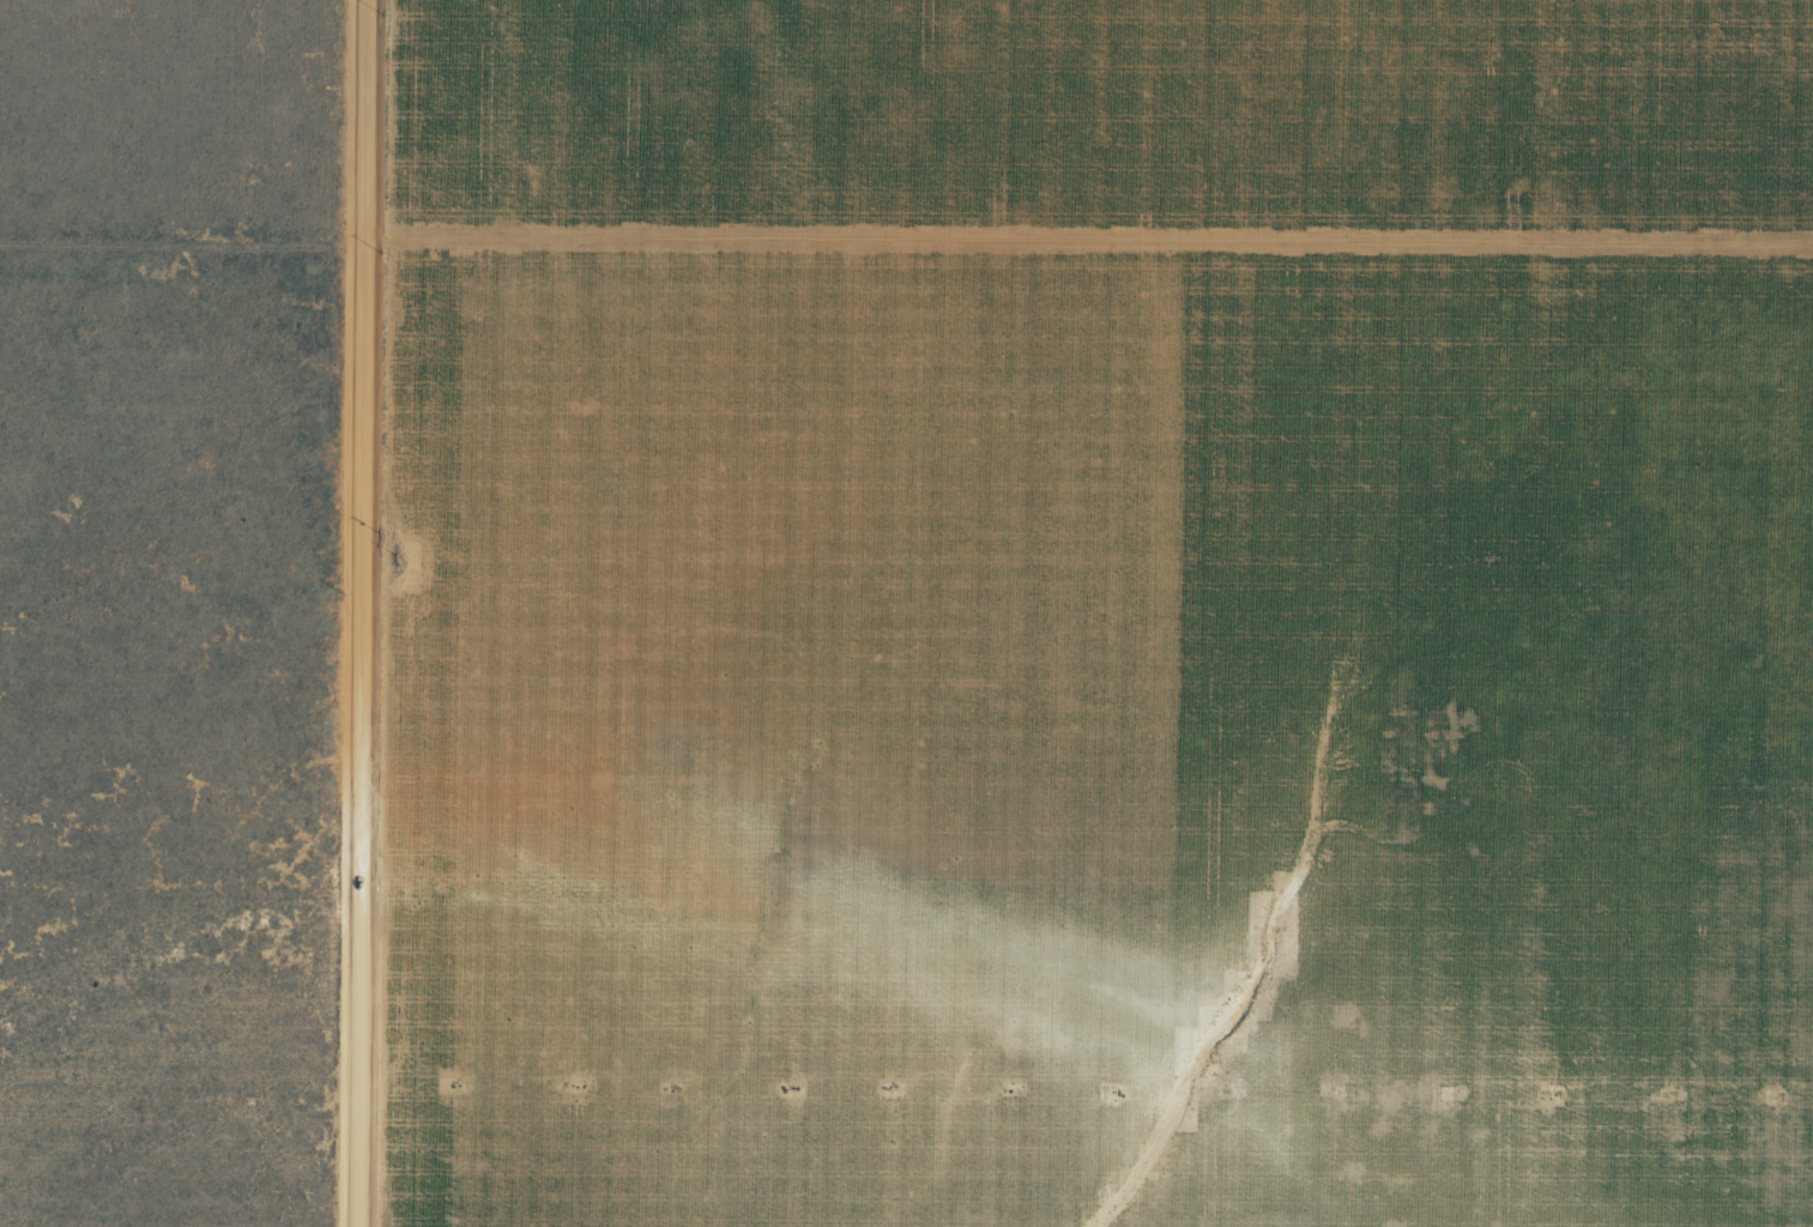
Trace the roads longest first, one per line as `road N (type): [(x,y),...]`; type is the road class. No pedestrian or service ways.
road 1 (residential): [(355,1226),(366,0)]

